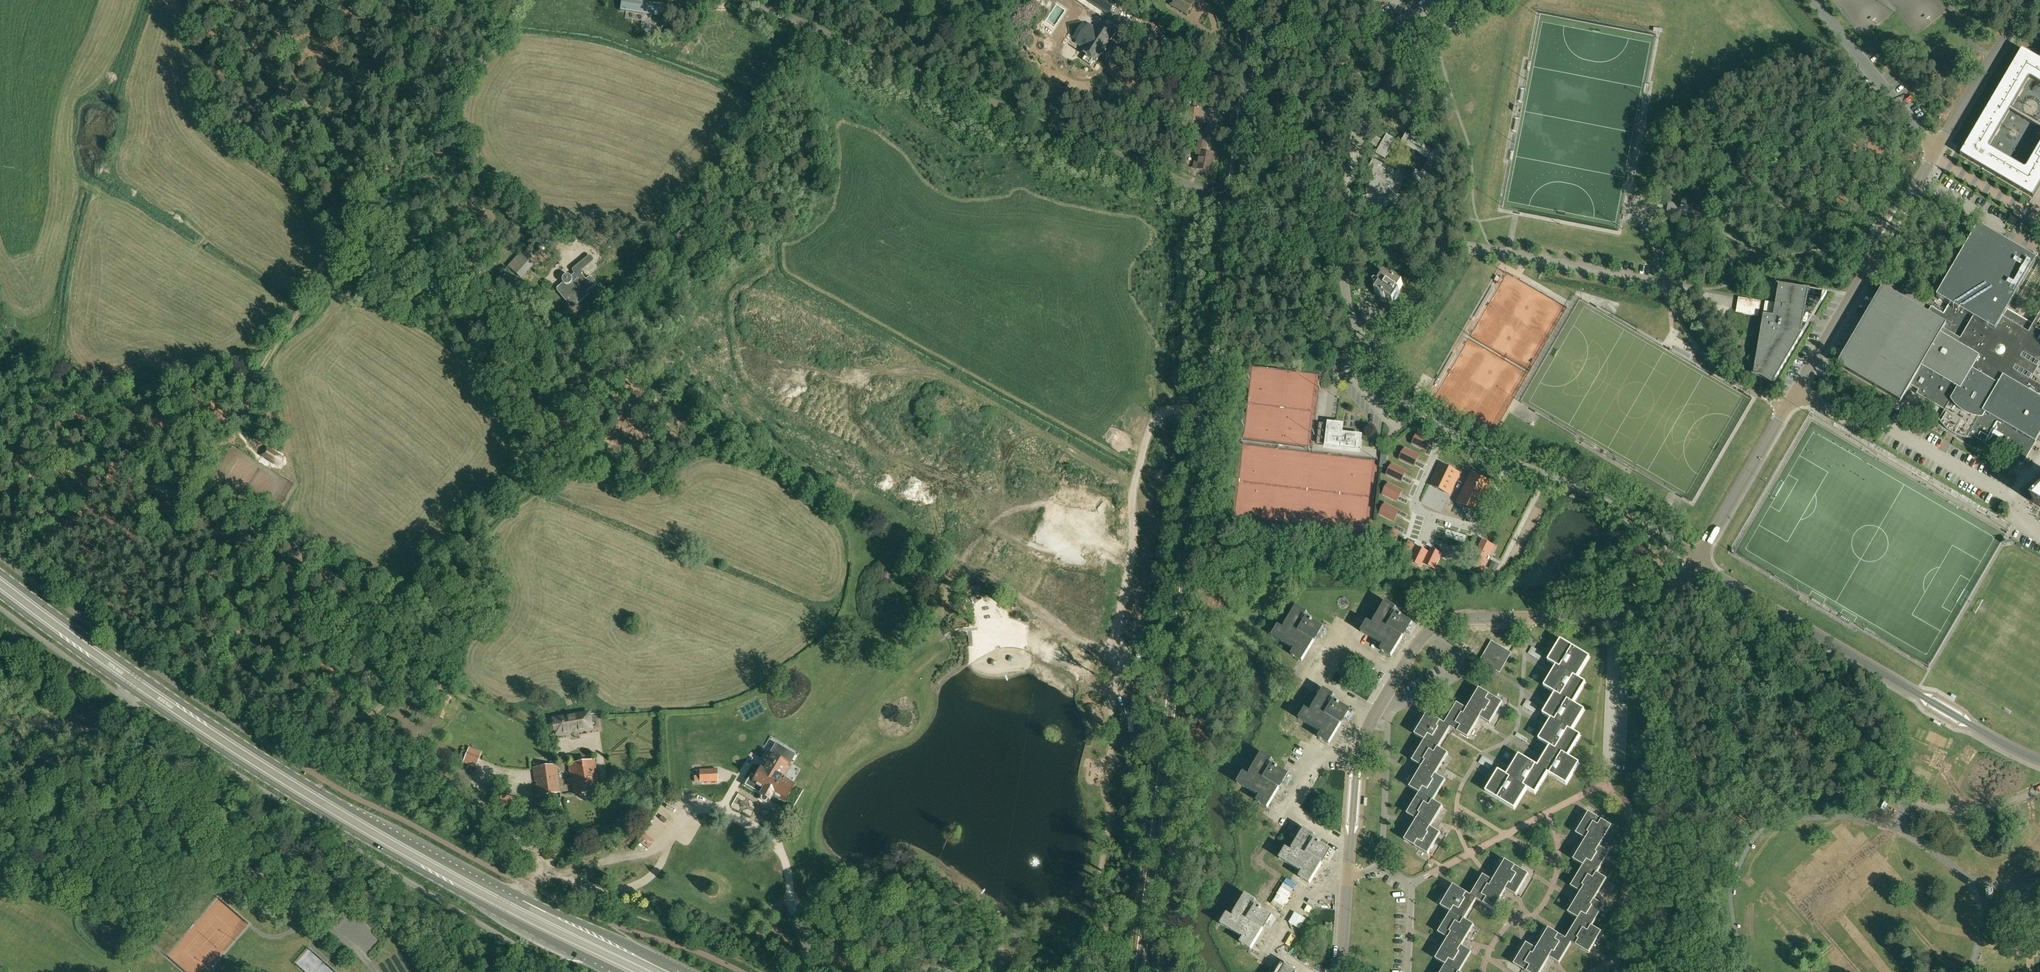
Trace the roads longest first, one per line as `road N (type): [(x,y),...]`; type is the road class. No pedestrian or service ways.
road 1 (track): [(304,804),(424,637),(451,647),(470,600),(483,531),(540,485),(549,458),(552,414),(568,373),(368,244),(464,169)]
road 2 (primary): [(684,971),(516,898),(349,808),(218,728),(0,571)]
road 3 (tertiary): [(1138,971),(1231,200)]
road 4 (primary): [(0,595),(304,804),(610,971)]
road 5 (track): [(234,0),(368,244),(320,272),(261,350),(248,413),(195,439),(165,476),(143,486),(116,451)]
road 6 (track): [(353,738),(11,508),(51,457),(0,390)]
road 7 (unclassified): [(1231,200),(757,0)]
road 8 (unclassified): [(2039,760),(1697,559)]
road 9 (track): [(800,790),(772,844),(722,811),(688,805),(668,841),(567,873),(546,871),(498,913)]
road 10 (track): [(424,637),(367,611),(165,476)]
road 11 (track): [(486,772),(485,820),(525,832),(546,871),(598,891),(643,881),(668,841)]
road 12 (residential): [(1341,223),(1357,149),(1379,97),(1433,37),(1488,0)]
road 13 (unclassified): [(1796,387),(1935,151)]
road 14 (residential): [(1384,696),(1438,623),(1603,616)]
road 15 (unclassified): [(1451,432),(1403,397),(1372,356),(1347,299),(1341,223)]
road 16 (unclassified): [(2013,496),(1884,422),(1853,422),(1796,387)]
road 17 (unclassified): [(1451,432),(1420,487),(1432,519),(1477,528),(1510,463)]
road 18 (unclassified): [(1697,559),(1597,496),(1510,463)]
road 19 (tertiary): [(1231,200),(1256,0)]
road 20 (unclassified): [(1697,559),(1796,387)]
road 21 (unclassified): [(1935,151),(1813,0)]
road 22 (track): [(521,0),(455,104),(464,169)]
road 23 (residential): [(1348,876),(1359,752),(1384,696)]
road 24 (unclassified): [(1935,151),(2036,0)]
road 25 (residential): [(1382,866),(1384,696)]
road 26 (residential): [(1603,616),(1614,653),(1609,772)]
road 27 (residential): [(1407,971),(1411,885),(1382,866)]

